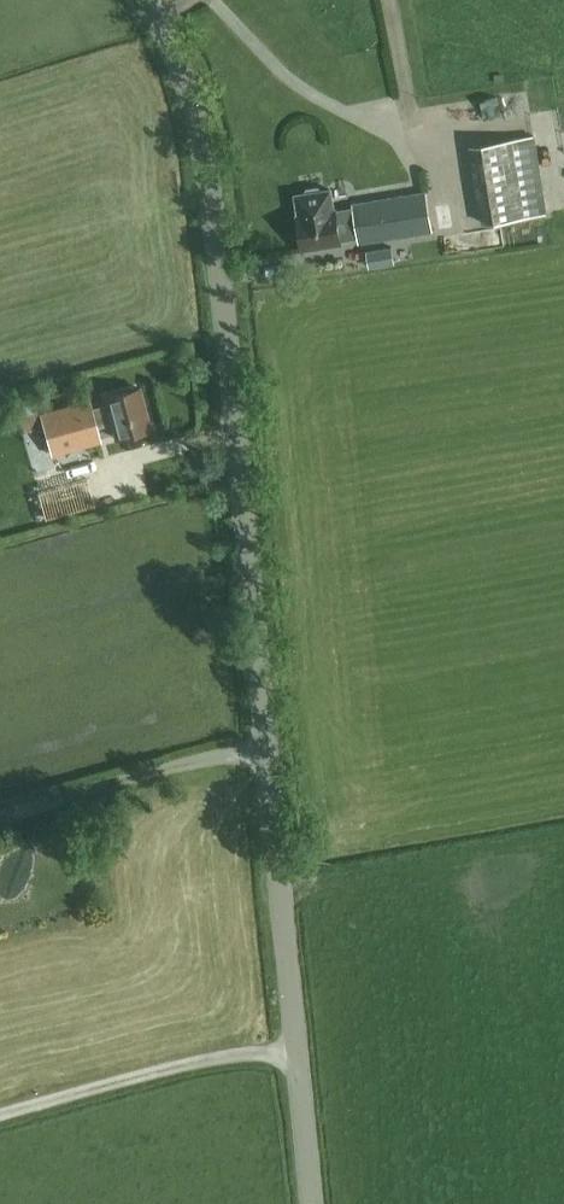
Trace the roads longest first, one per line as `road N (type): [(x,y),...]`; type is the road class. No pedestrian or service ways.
road 1 (unclassified): [(309,1203),(212,198),(199,118),(148,0)]

